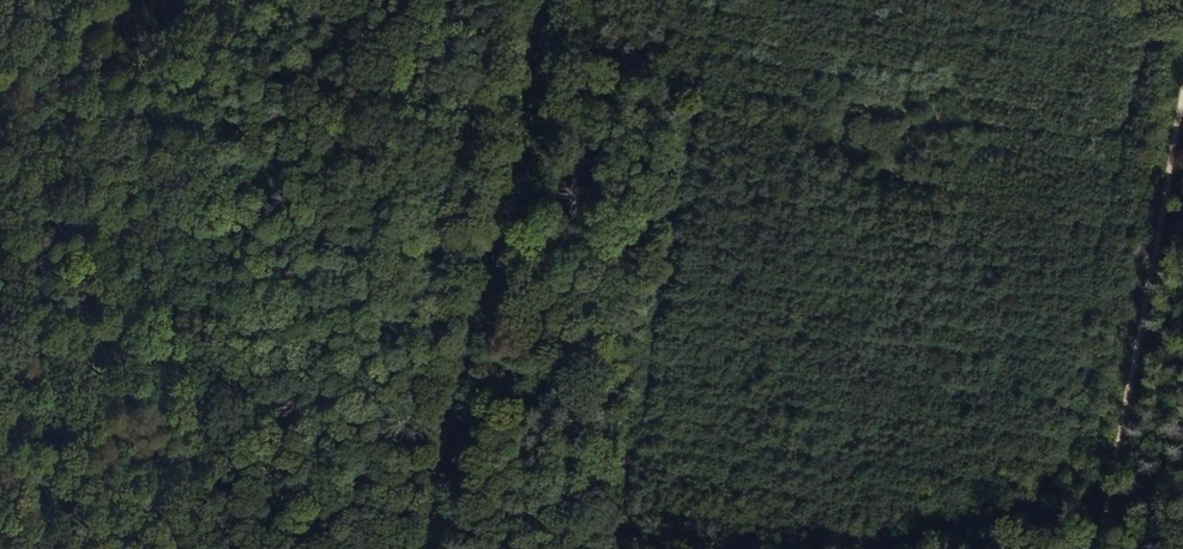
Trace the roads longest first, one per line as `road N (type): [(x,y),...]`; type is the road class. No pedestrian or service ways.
road 1 (track): [(1099,548),(1182,98)]

